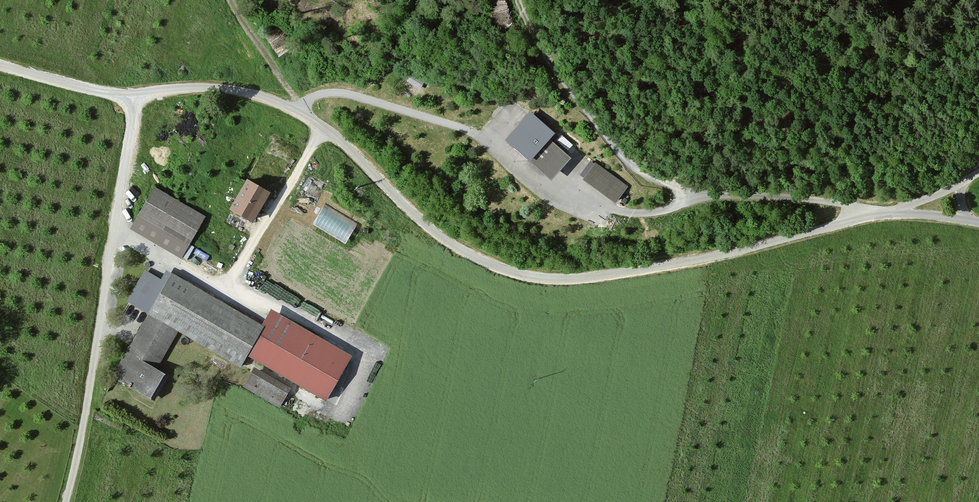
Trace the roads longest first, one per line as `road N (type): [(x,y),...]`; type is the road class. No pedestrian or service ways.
road 1 (unclassified): [(133,96),(190,88),(280,102),(335,135),(435,233),(504,271),(579,280),(726,254),(887,212),(968,221)]
road 2 (unclassified): [(66,501),(133,96)]
road 3 (track): [(695,198),(645,176),(622,156),(552,68),(515,0)]
road 4 (unclassified): [(133,96),(0,65)]

